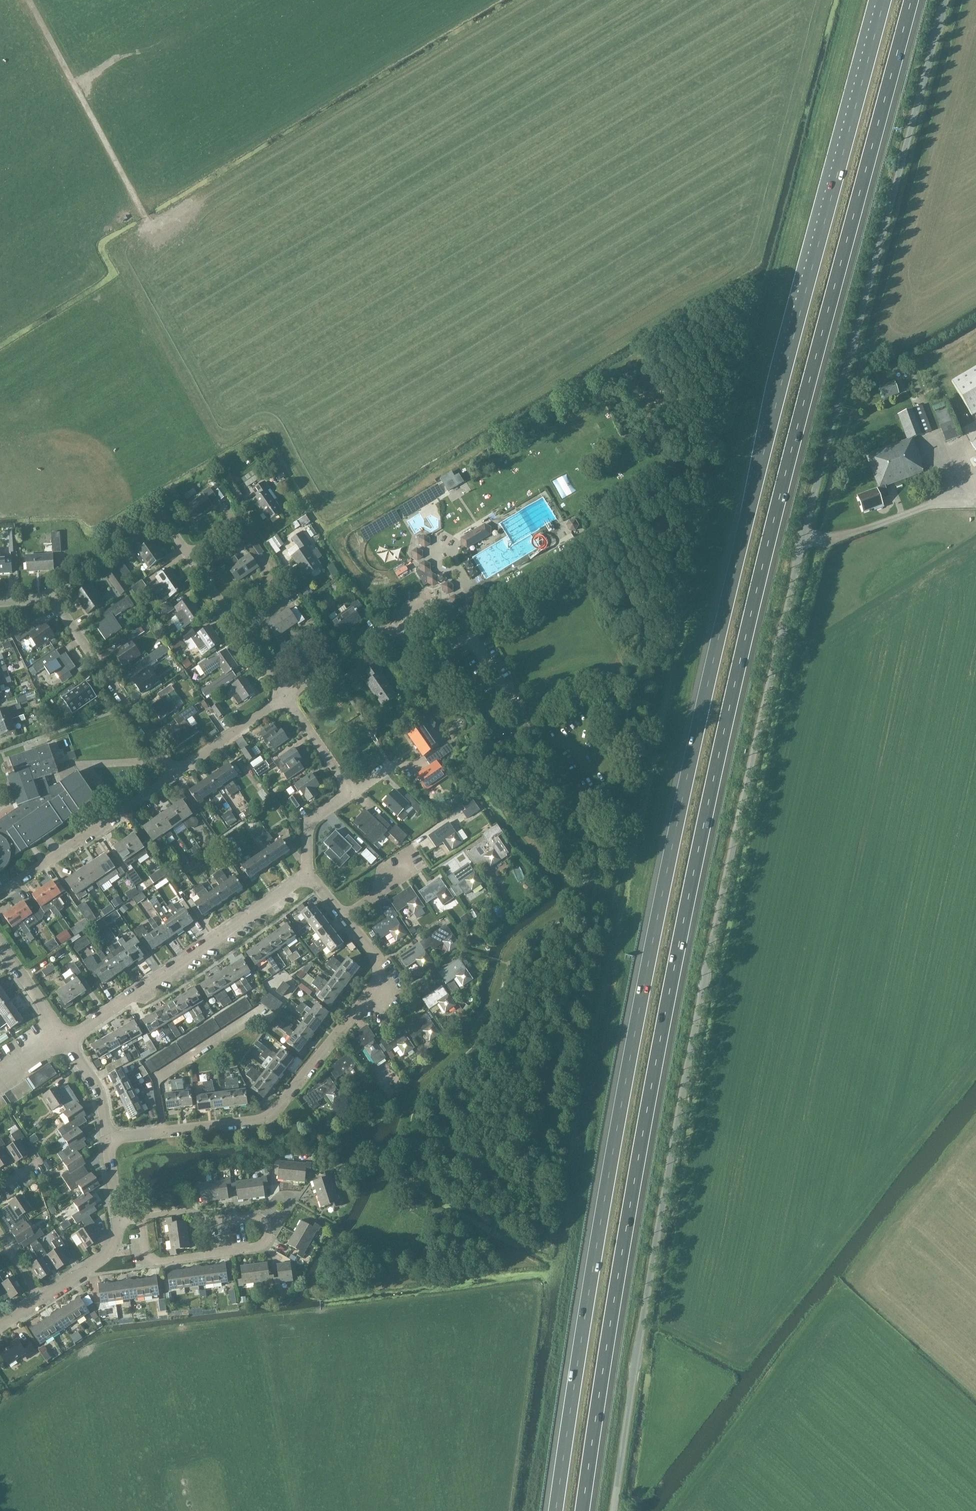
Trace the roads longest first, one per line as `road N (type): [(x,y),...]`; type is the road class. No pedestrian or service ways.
road 1 (unclassified): [(613,1510),(691,1047),(754,753),(946,0)]
road 2 (motorway): [(583,1510),(660,1038),(721,748),(912,0)]
road 3 (motorway): [(883,0),(694,741),(635,1033),(556,1510)]
road 4 (residential): [(107,1138),(255,1122),(274,1113),(378,987),(377,964),(341,917)]
road 5 (residential): [(66,1043),(309,875)]
road 6 (residential): [(140,1214),(146,1261),(260,1248),(267,1240),(254,1215),(202,1219),(184,1210)]
road 7 (residential): [(173,774),(49,594)]
road 8 (residential): [(0,894),(173,774)]
road 9 (residential): [(49,594),(152,527),(167,528),(187,556)]
road 10 (residential): [(284,697),(418,606)]
road 11 (residential): [(173,774),(284,697)]
road 12 (residential): [(39,1301),(114,1247),(115,1216)]

